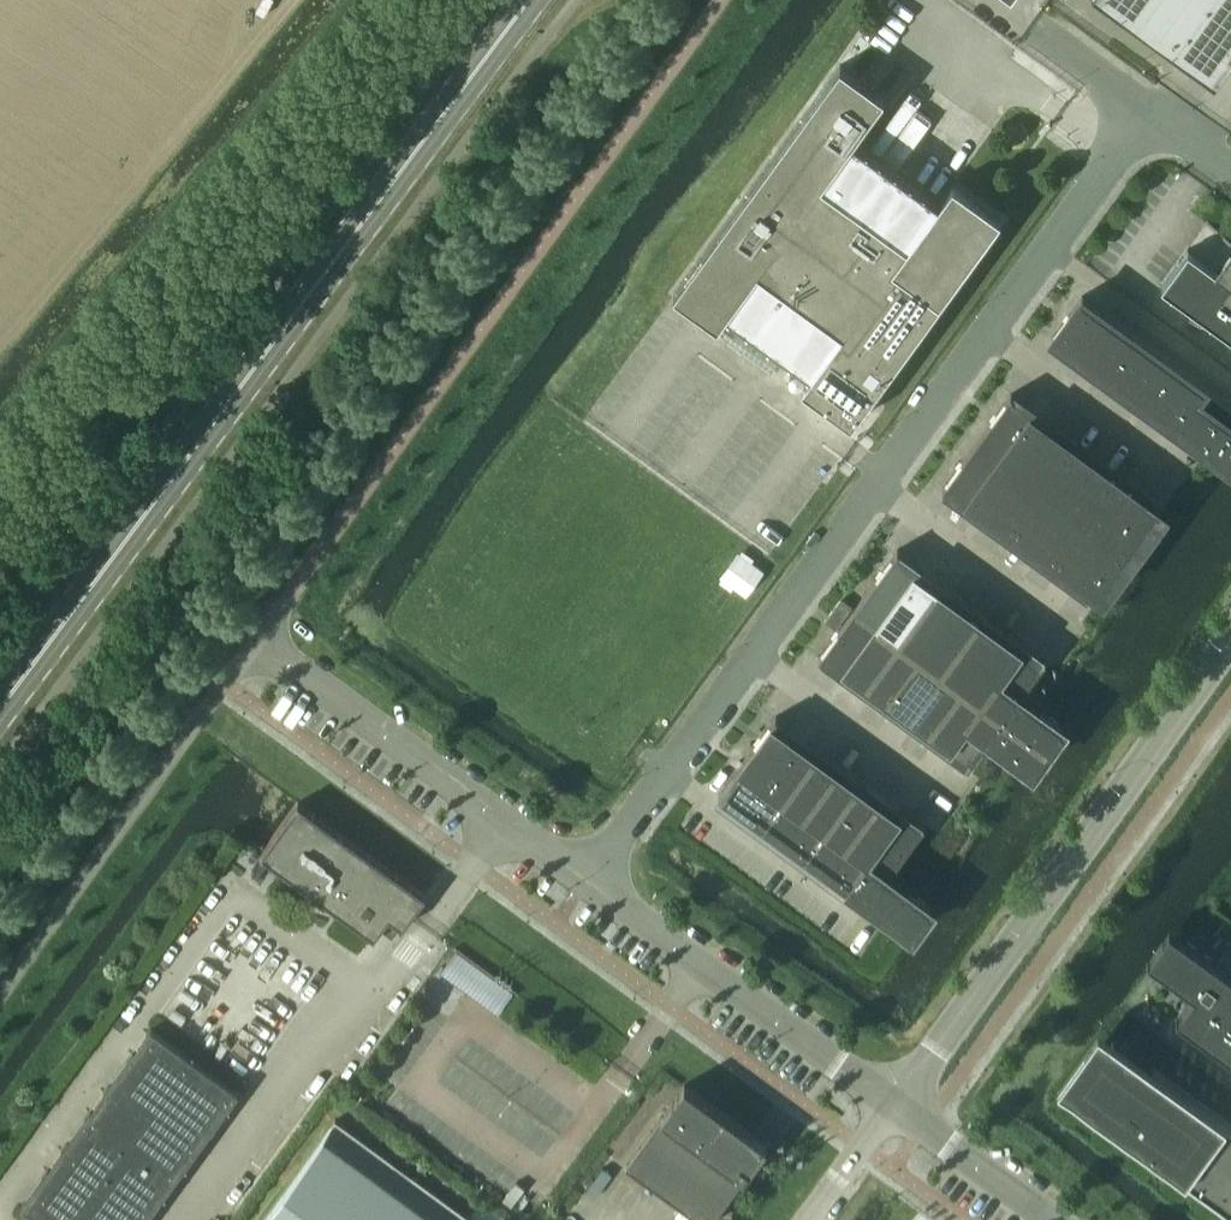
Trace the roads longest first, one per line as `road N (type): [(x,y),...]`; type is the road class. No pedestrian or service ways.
road 1 (unclassified): [(584,884),(1150,117),(1230,176)]
road 2 (secondary): [(0,707),(529,0)]
road 3 (unclassified): [(0,489),(412,0)]
road 4 (unclassified): [(896,1110),(1230,639)]
road 5 (unclassified): [(0,993),(255,644)]
road 6 (unclassified): [(584,884),(255,644)]
road 7 (unclassified): [(896,1110),(584,884)]
road 8 (unclassified): [(1048,1219),(896,1110)]
road 9 (unclassified): [(810,1219),(896,1110)]

